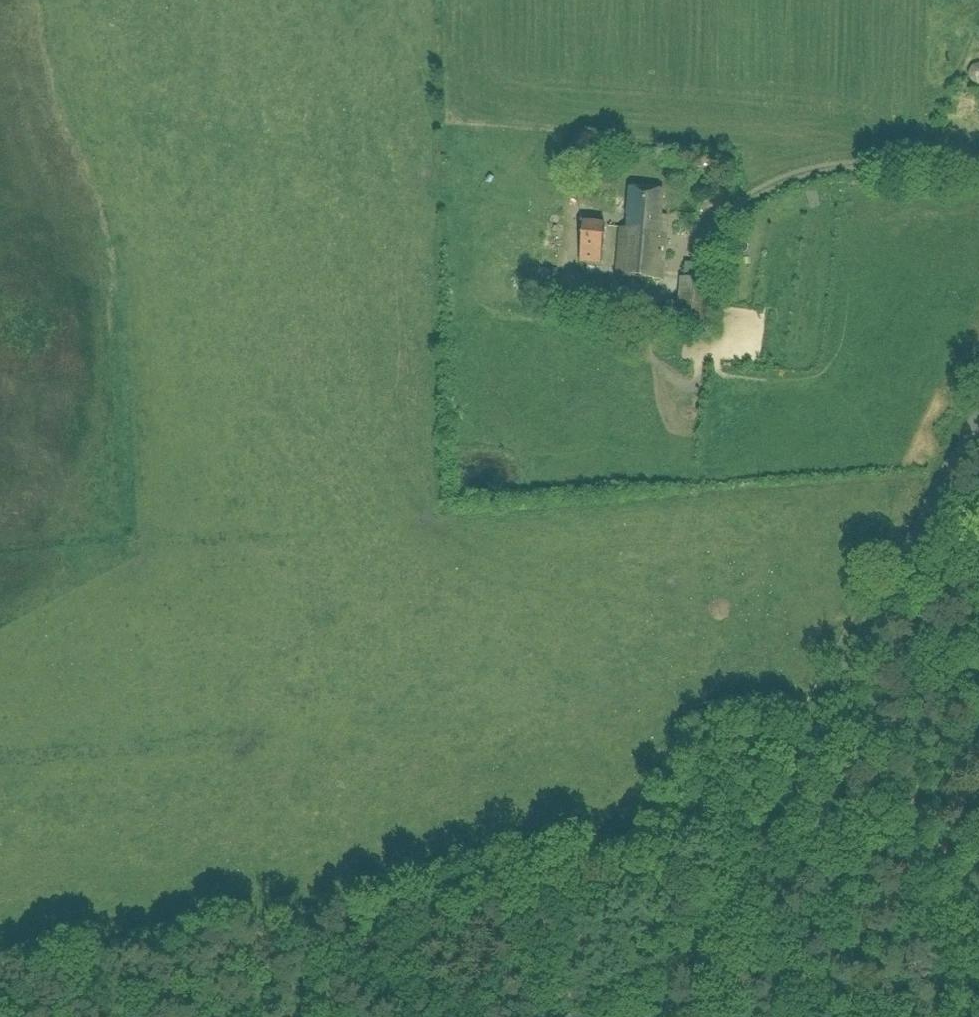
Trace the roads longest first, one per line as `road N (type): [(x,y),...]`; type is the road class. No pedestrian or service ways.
road 1 (unclassified): [(668,1016),(978,419)]

